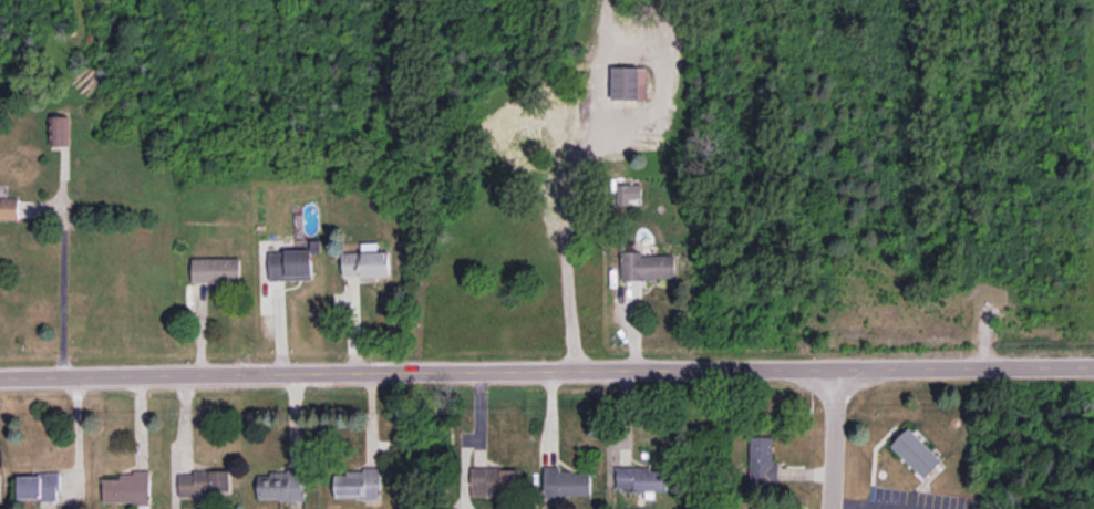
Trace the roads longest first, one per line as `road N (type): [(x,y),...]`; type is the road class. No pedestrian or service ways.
road 1 (tertiary): [(1093,362),(0,376)]
road 2 (residential): [(832,508),(835,365)]

